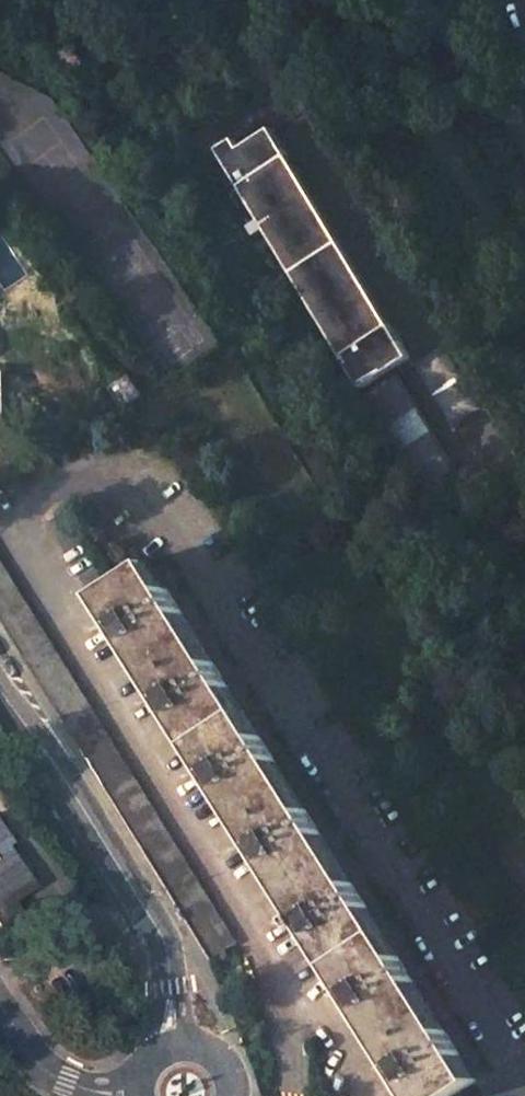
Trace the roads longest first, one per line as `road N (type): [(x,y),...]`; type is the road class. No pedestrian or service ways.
road 1 (unclassified): [(0,675),(164,939),(175,1040)]
road 2 (unclassified): [(0,1004),(42,1067),(69,1082),(138,1095)]

